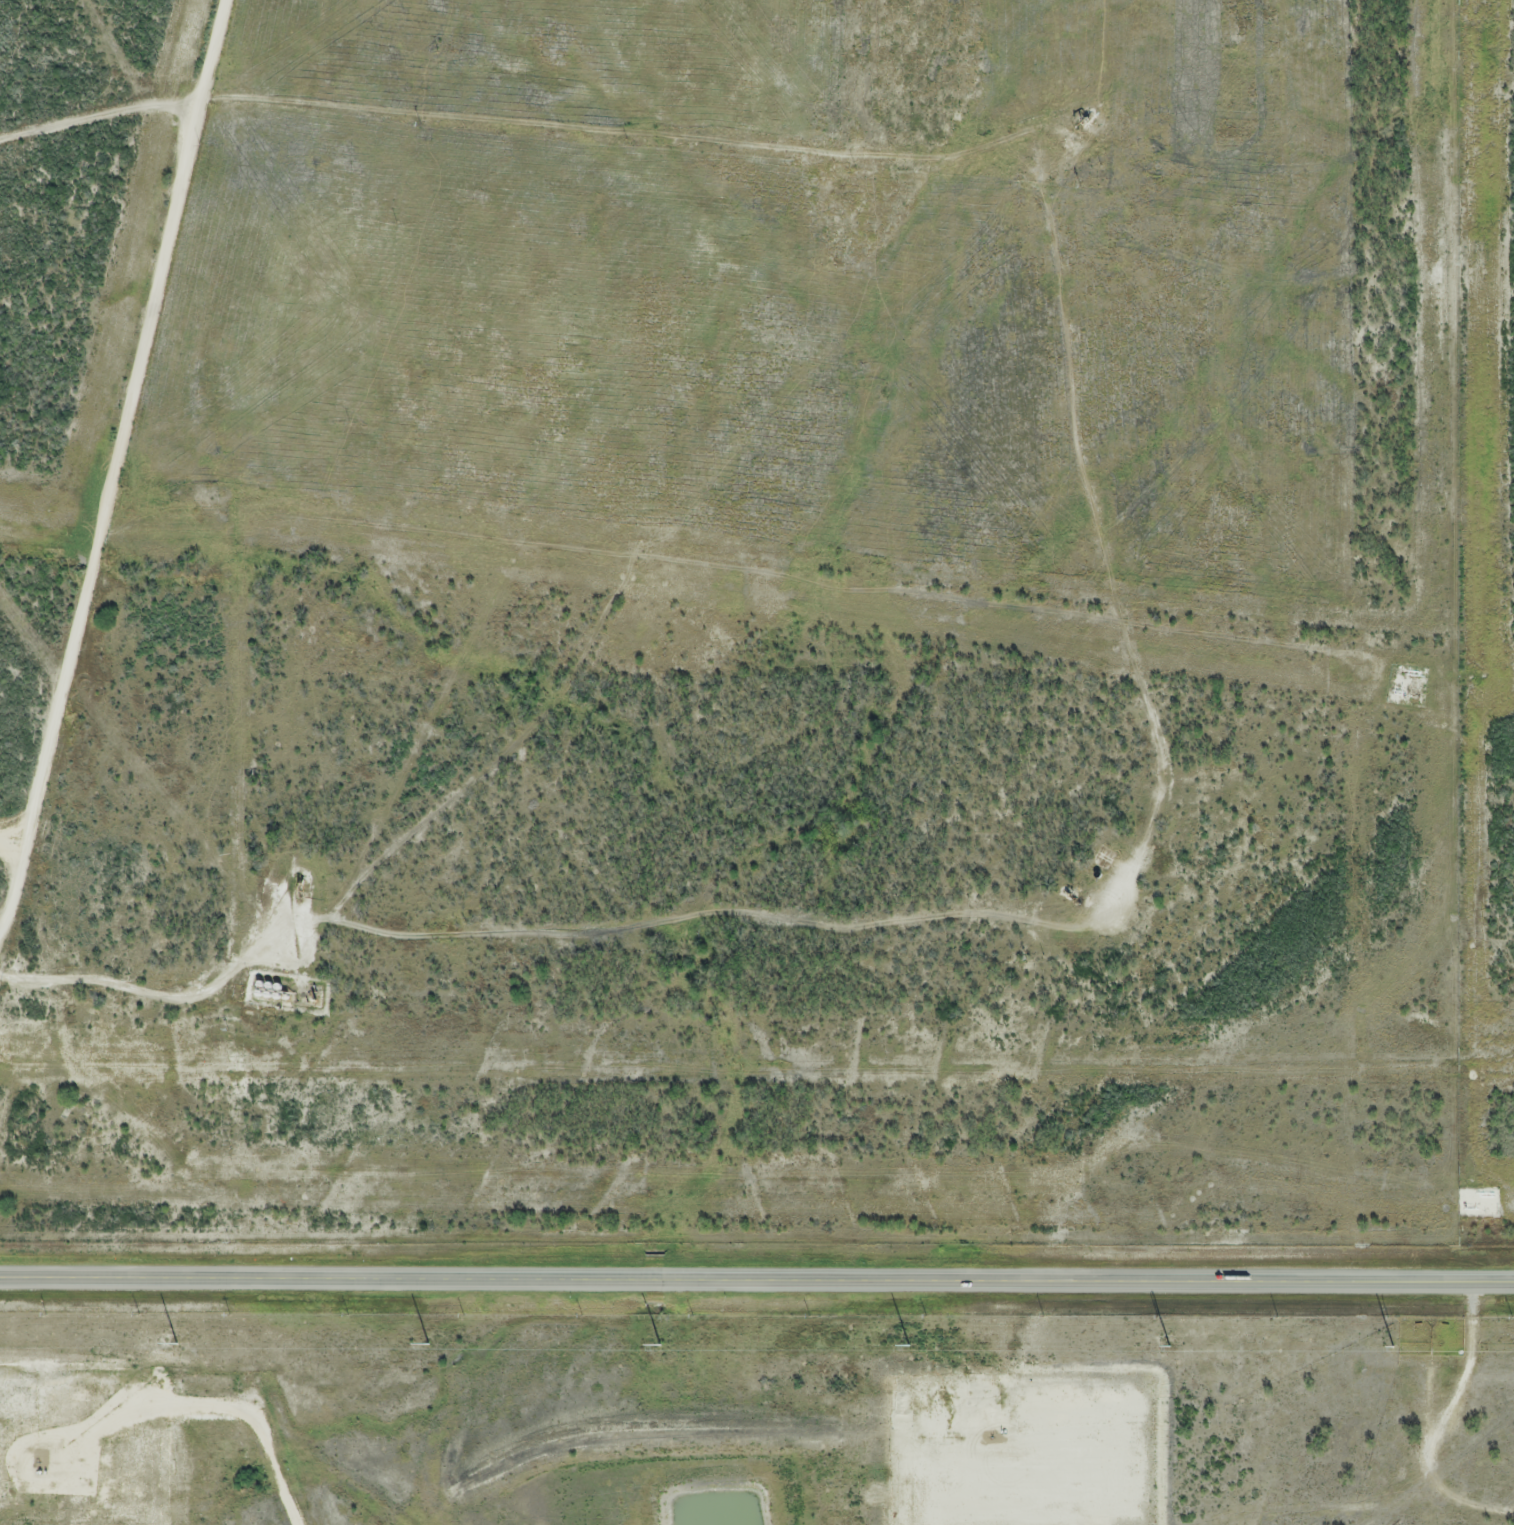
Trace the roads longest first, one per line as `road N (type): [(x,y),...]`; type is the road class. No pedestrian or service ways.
road 1 (primary): [(1513,1279),(0,1275)]

